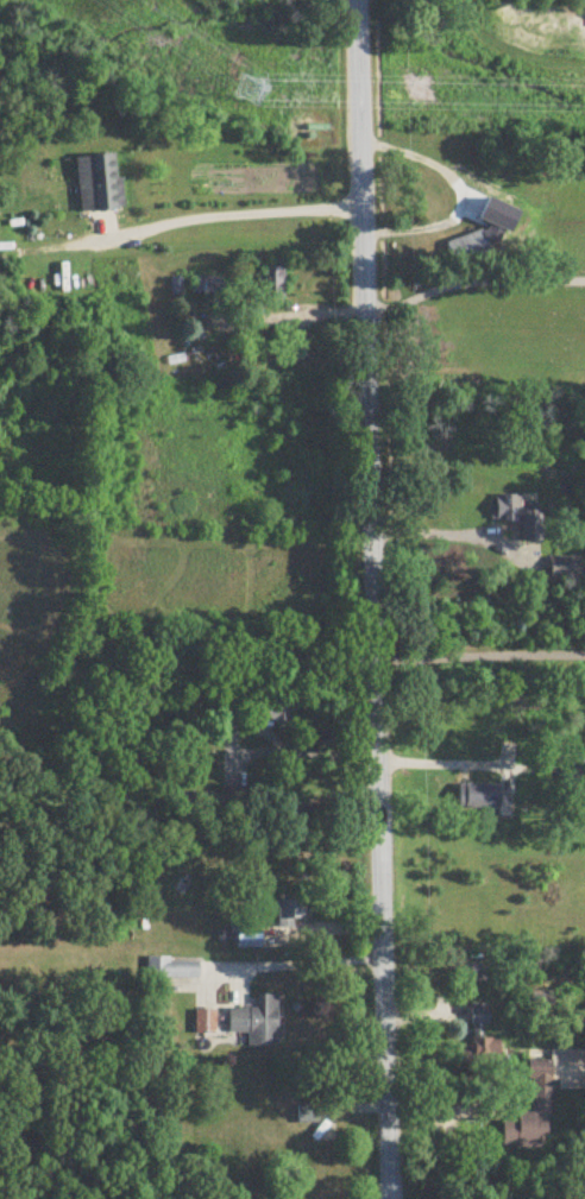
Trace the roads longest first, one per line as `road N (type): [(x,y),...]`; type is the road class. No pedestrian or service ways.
road 1 (residential): [(388,1198),(354,0)]

